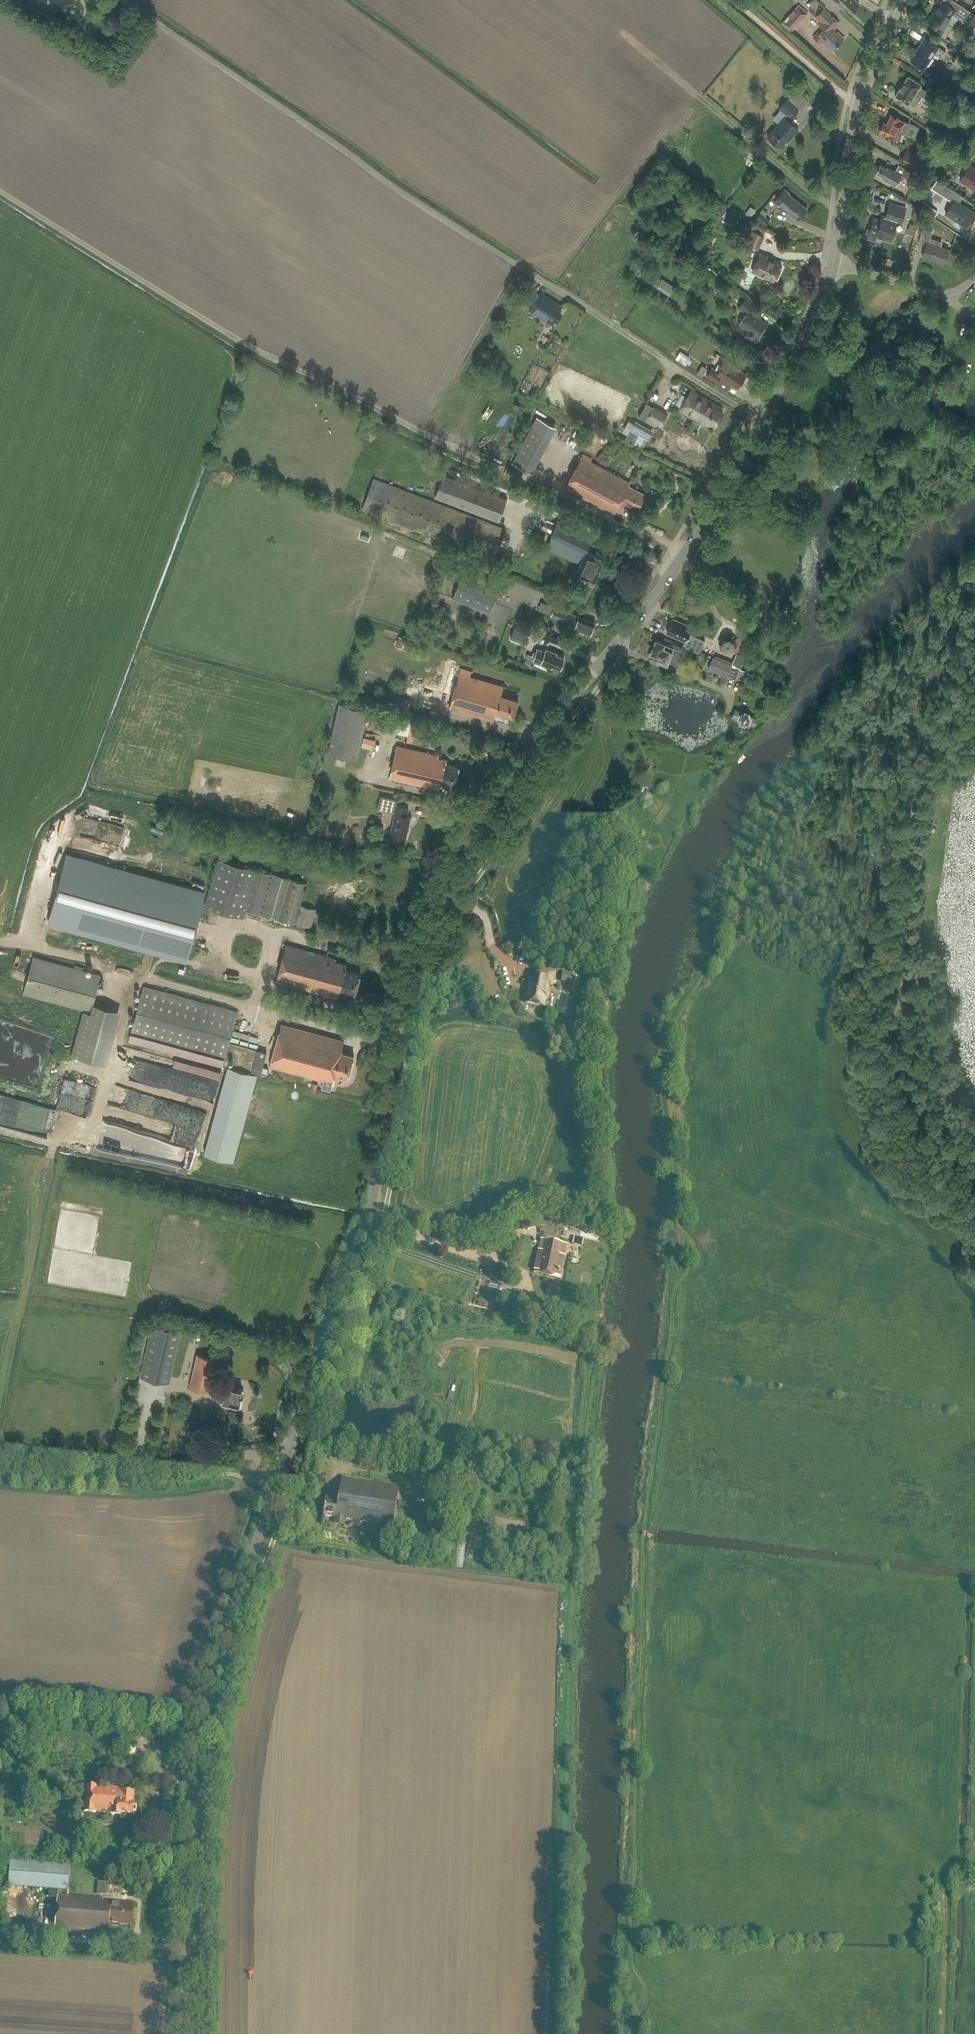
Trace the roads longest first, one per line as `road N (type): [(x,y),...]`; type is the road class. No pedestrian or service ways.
road 1 (tertiary): [(288,1459),(304,1384),(369,1214),(399,1018),(434,896),(485,804),(701,528),(826,297),(834,266)]
road 2 (track): [(762,421),(119,0)]
road 3 (tertiary): [(185,2033),(193,1808),(207,1709),(288,1459)]
road 4 (tertiary): [(288,1459),(263,1453),(138,1469),(0,1460)]
road 5 (tertiary): [(834,266),(855,116),(900,0)]
road 6 (unclassified): [(974,277),(938,294),(834,266)]

